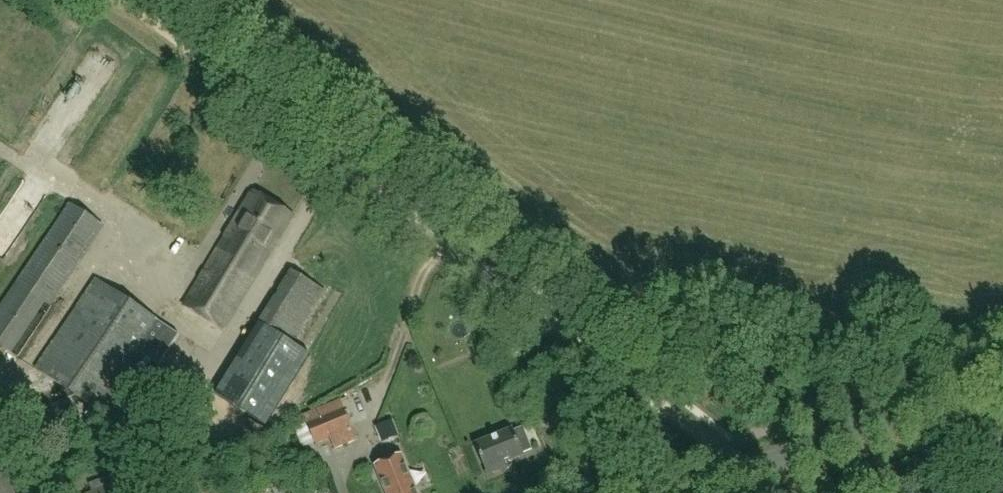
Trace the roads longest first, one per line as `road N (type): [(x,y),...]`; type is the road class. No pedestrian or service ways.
road 1 (track): [(125,0),(719,449)]
road 2 (tertiary): [(700,492),(1002,367)]

